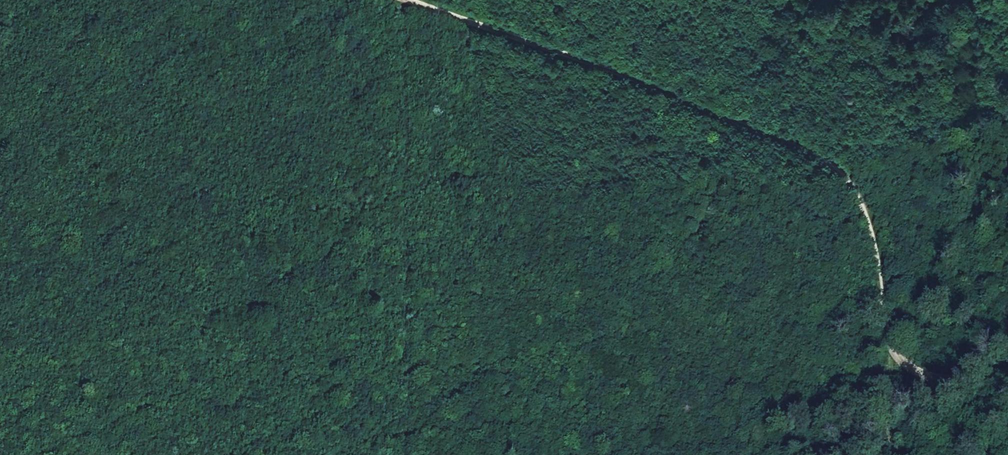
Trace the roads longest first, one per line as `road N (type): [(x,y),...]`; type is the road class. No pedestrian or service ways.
road 1 (track): [(399,0),(622,77),(818,162),(841,178),(862,213),(898,359),(918,372),(1007,367)]

